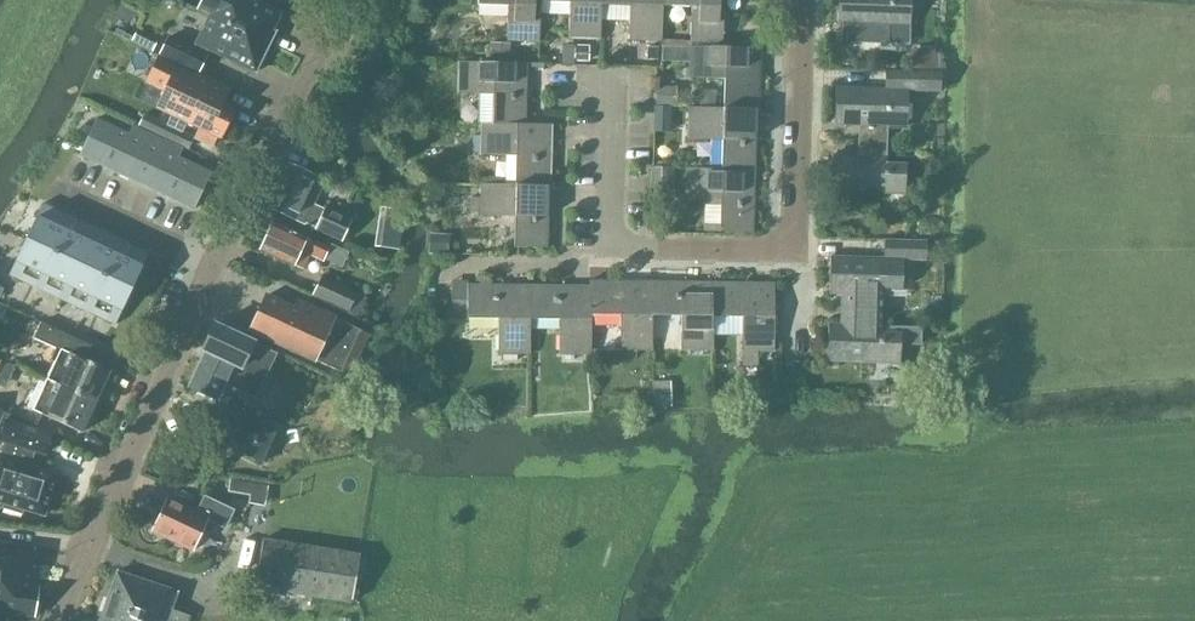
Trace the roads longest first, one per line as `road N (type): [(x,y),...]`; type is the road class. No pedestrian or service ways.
road 1 (tertiary): [(56,620),(248,189),(352,0)]
road 2 (residential): [(608,86),(610,246),(799,251),(803,0)]

